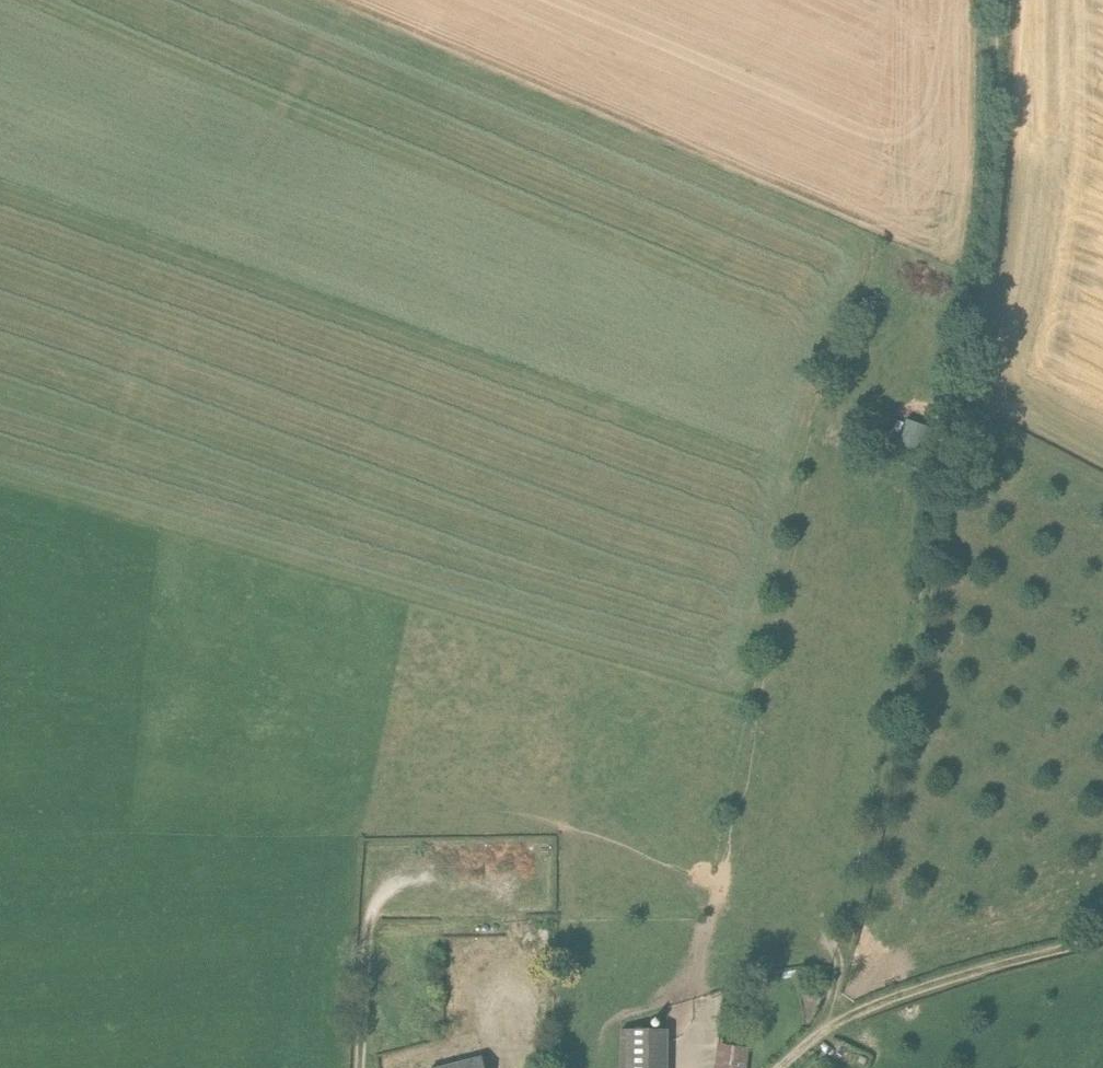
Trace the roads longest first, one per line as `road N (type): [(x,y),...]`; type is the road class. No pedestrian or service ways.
road 1 (track): [(780,1067),(859,1009),(1102,936)]

